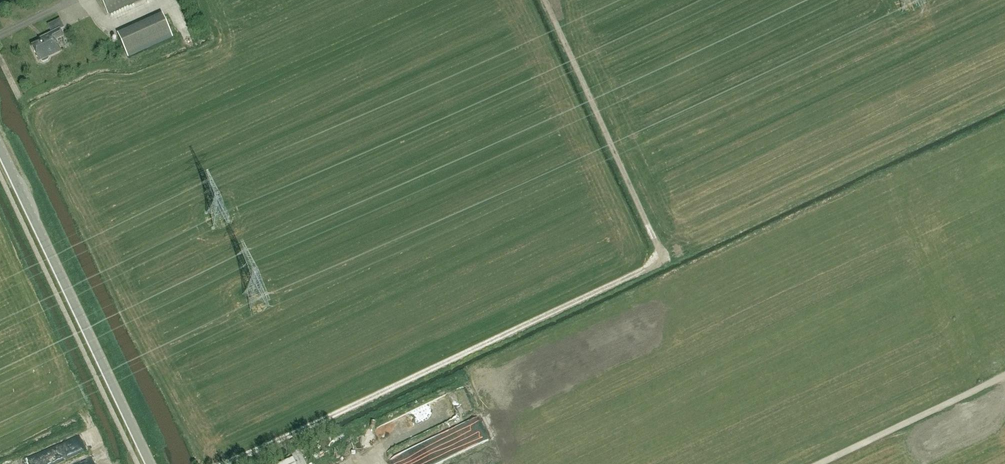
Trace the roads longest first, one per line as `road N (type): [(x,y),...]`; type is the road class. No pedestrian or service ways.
road 1 (track): [(546,0),(662,260),(227,463)]
road 2 (unclassified): [(150,463),(0,147)]
road 3 (track): [(1004,376),(817,463)]

